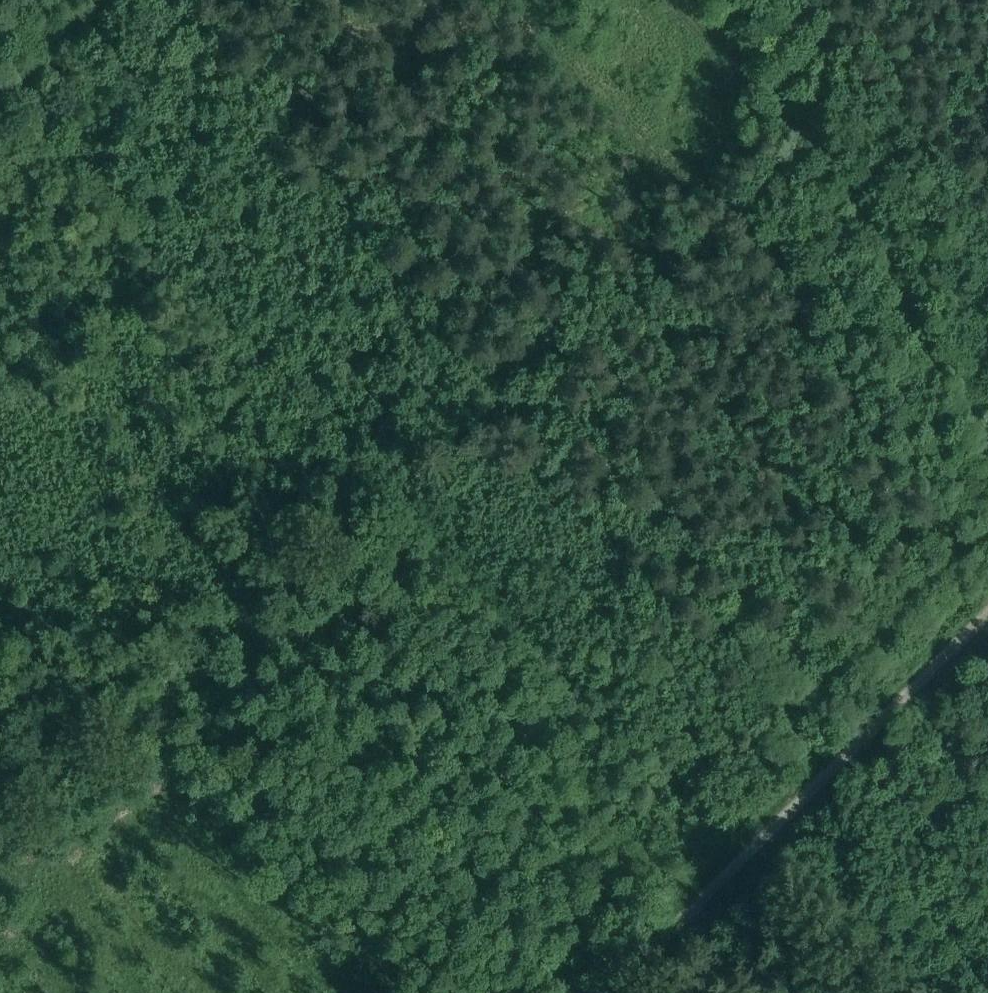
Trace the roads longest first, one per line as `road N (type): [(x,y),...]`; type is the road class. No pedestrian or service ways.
road 1 (track): [(681,0),(777,97),(840,181),(987,442)]
road 2 (track): [(607,992),(987,613)]
road 3 (track): [(116,0),(0,96)]

